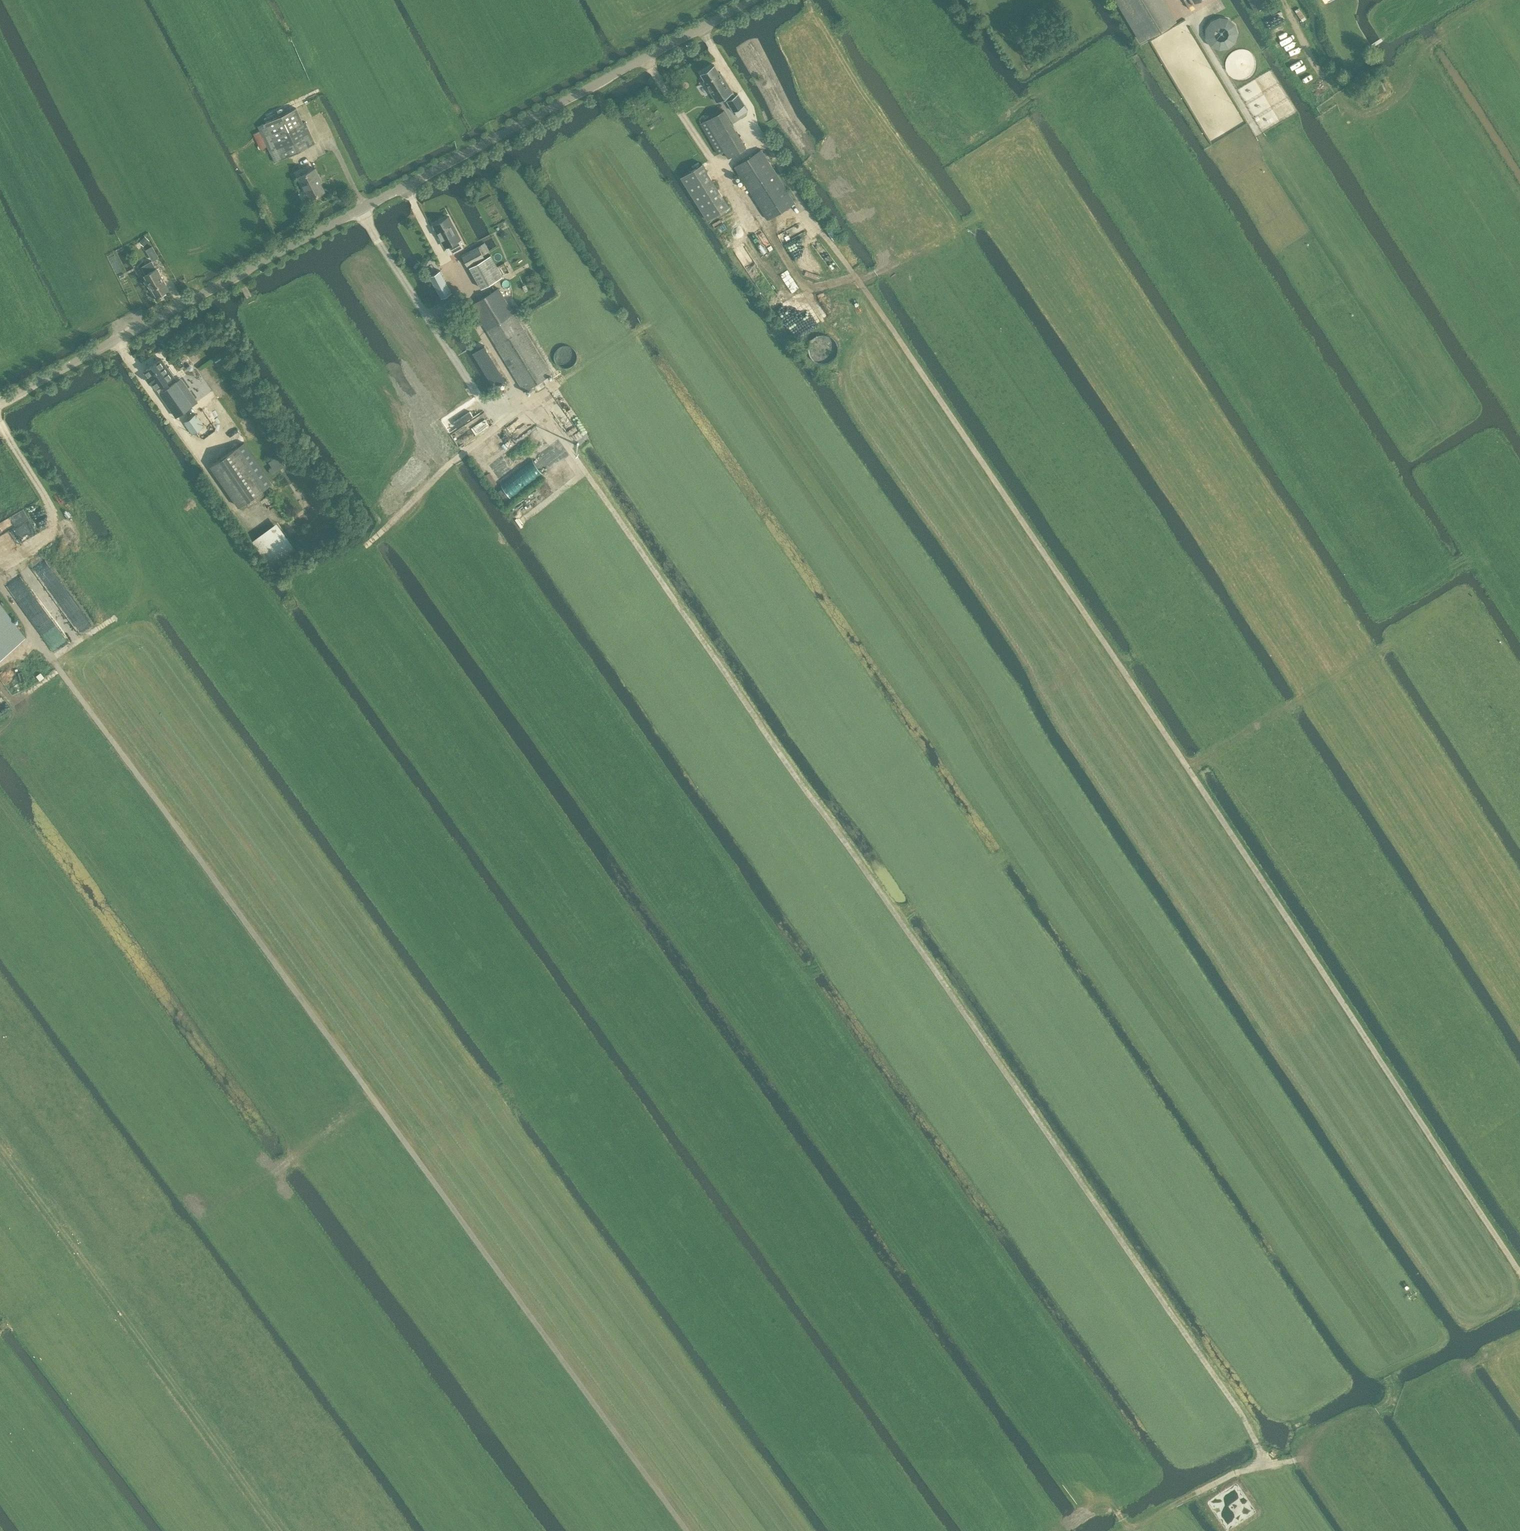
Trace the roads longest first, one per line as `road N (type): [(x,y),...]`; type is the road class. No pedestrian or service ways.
road 1 (track): [(462,296),(519,392),(569,446),(1243,1417),(1263,1467)]
road 2 (track): [(1519,1268),(803,209)]
road 3 (track): [(0,589),(686,1530)]
road 4 (unclassified): [(0,399),(749,0)]
road 5 (track): [(0,1150),(283,1530)]
road 6 (track): [(362,209),(500,423),(367,543)]
road 7 (track): [(124,335),(0,87)]

